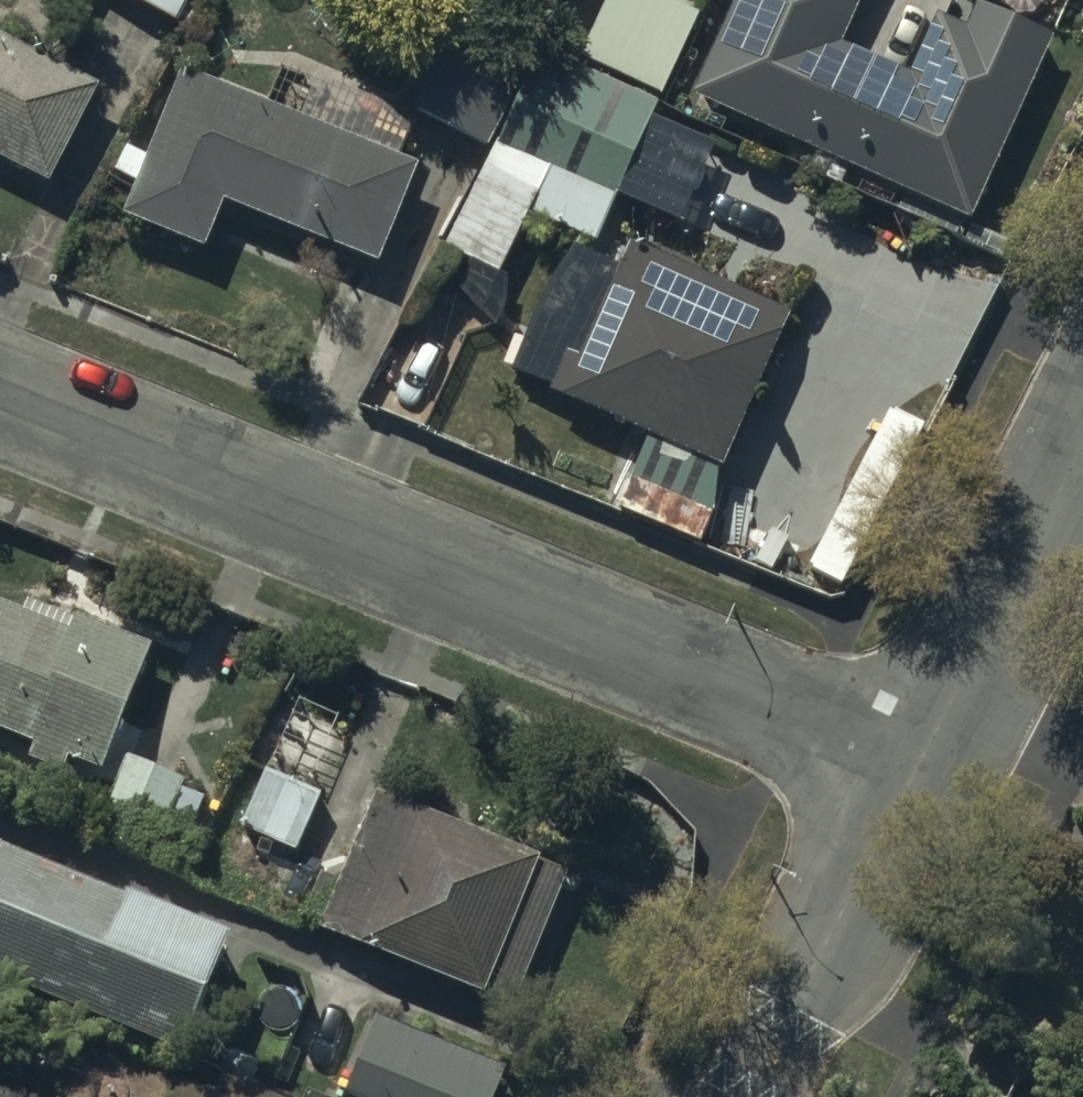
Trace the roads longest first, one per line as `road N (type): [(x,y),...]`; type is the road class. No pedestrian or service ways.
road 1 (residential): [(918,768),(0,392)]
road 2 (residential): [(749,1096),(918,768)]
road 3 (residential): [(951,706),(1082,449)]
road 4 (residential): [(1082,766),(951,706)]

